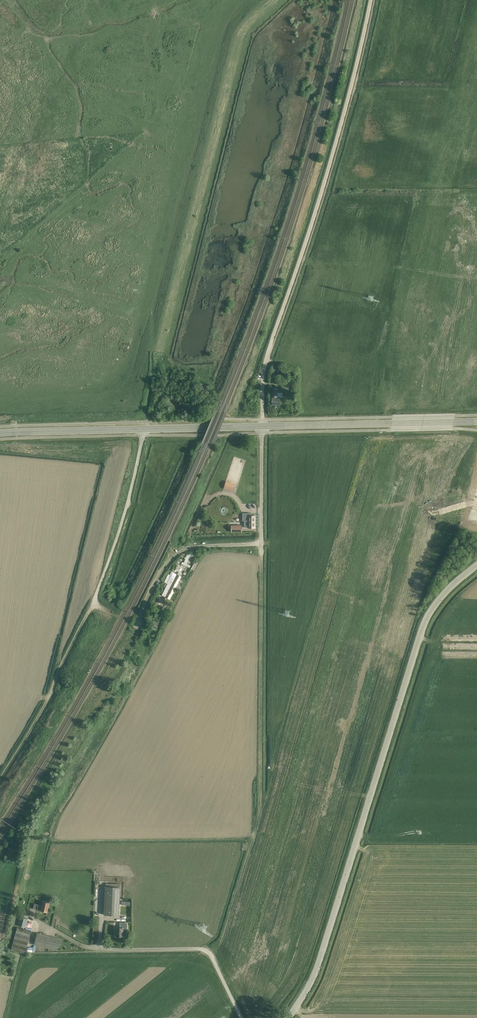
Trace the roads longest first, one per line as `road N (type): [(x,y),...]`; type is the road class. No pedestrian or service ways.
road 1 (tertiary): [(290,1017),(318,968),(428,614),(476,564)]
road 2 (unclassified): [(262,426),(267,361),(369,0)]
road 3 (unclassified): [(137,626),(162,571),(184,549),(261,544),(262,426)]
road 4 (track): [(261,544),(260,807)]
road 5 (primary): [(262,426),(476,421)]
road 6 (track): [(0,778),(95,604)]
road 7 (track): [(95,604),(143,435)]
road 8 (primary): [(0,433),(145,429)]

